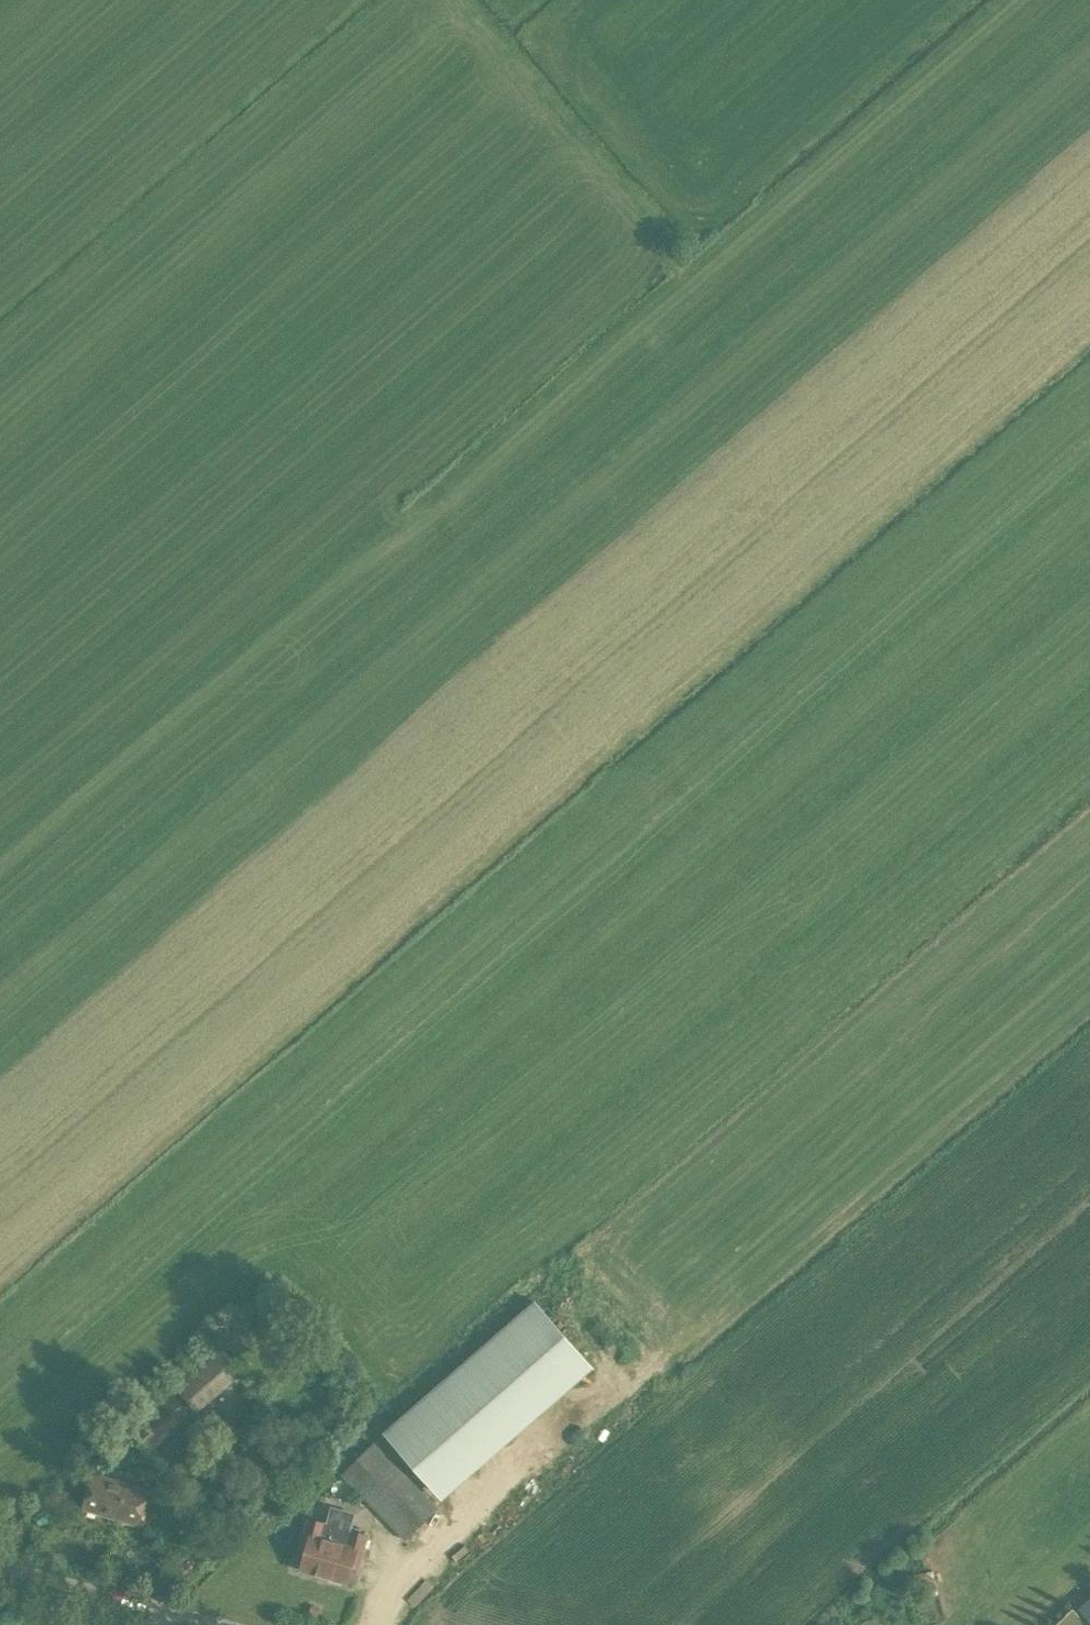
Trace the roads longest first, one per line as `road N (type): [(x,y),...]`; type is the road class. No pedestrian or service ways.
road 1 (unclassified): [(210,1624),(0,1566)]

